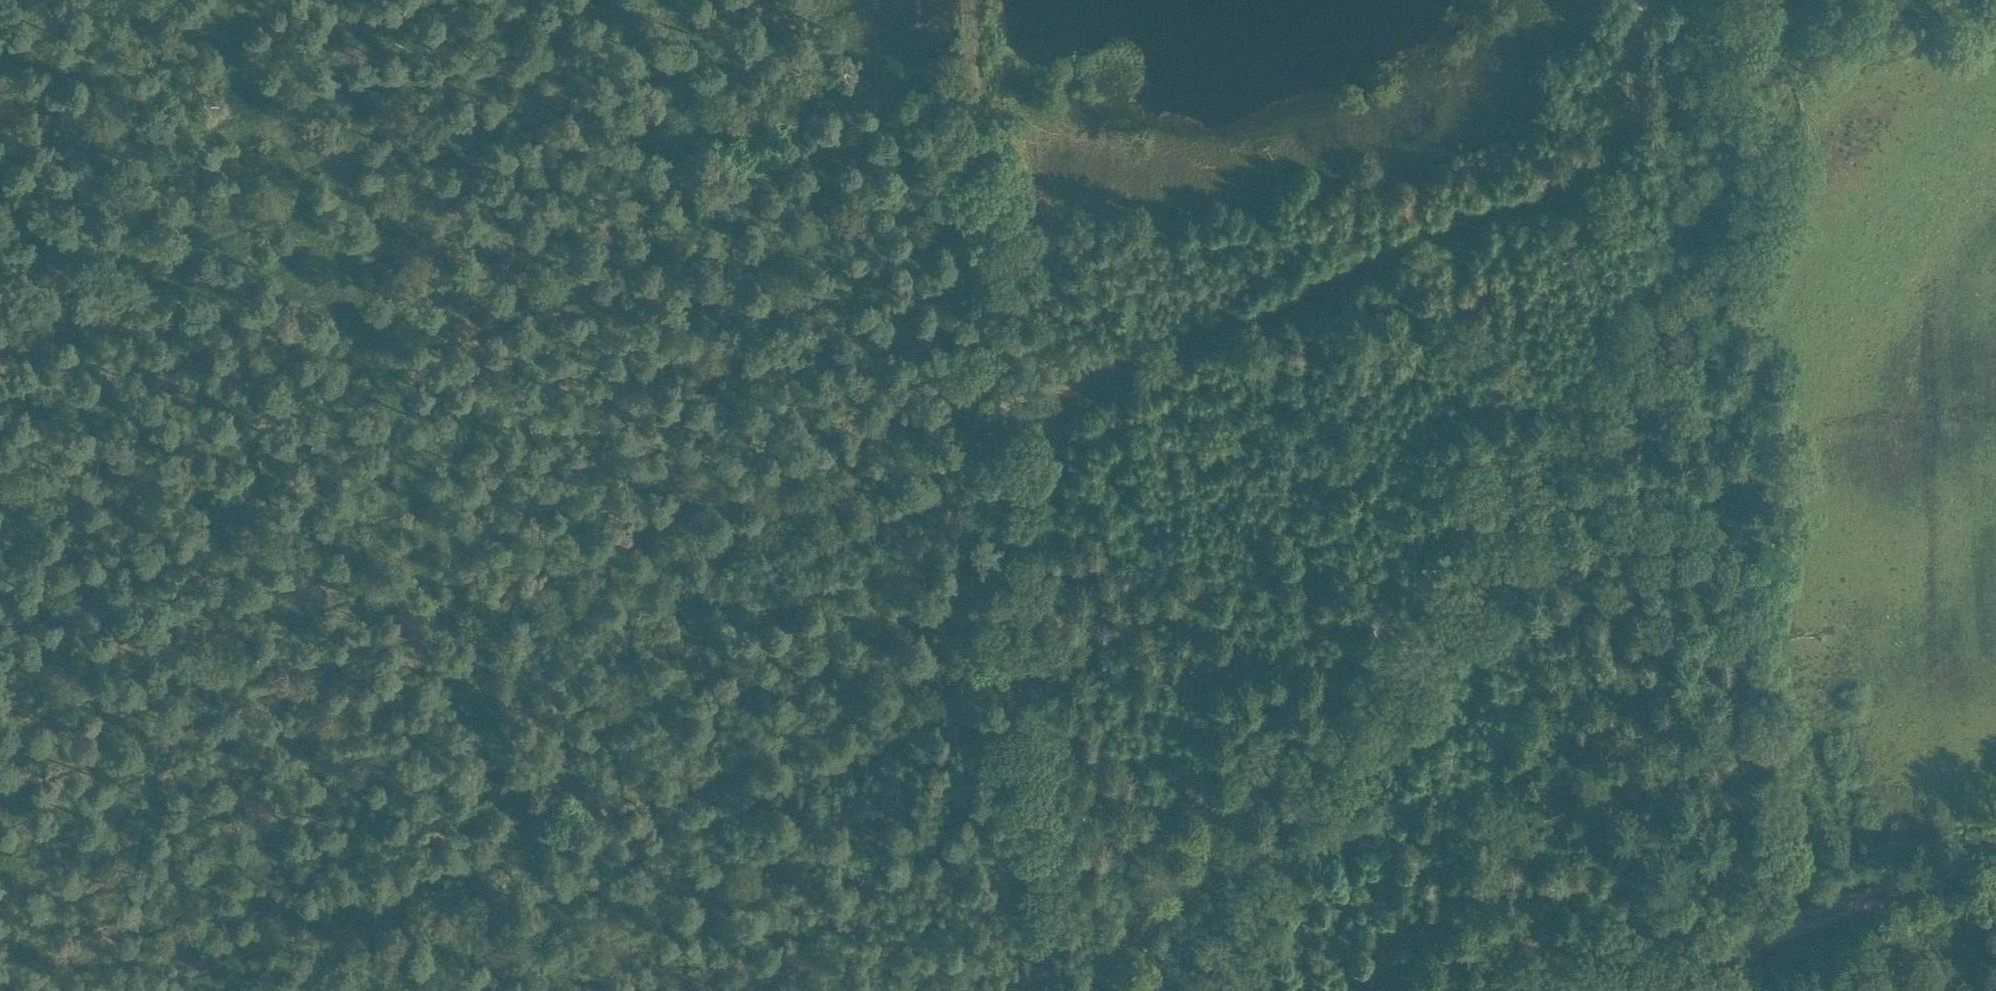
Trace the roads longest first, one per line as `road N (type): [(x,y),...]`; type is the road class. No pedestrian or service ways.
road 1 (track): [(1995,843),(1605,990)]

